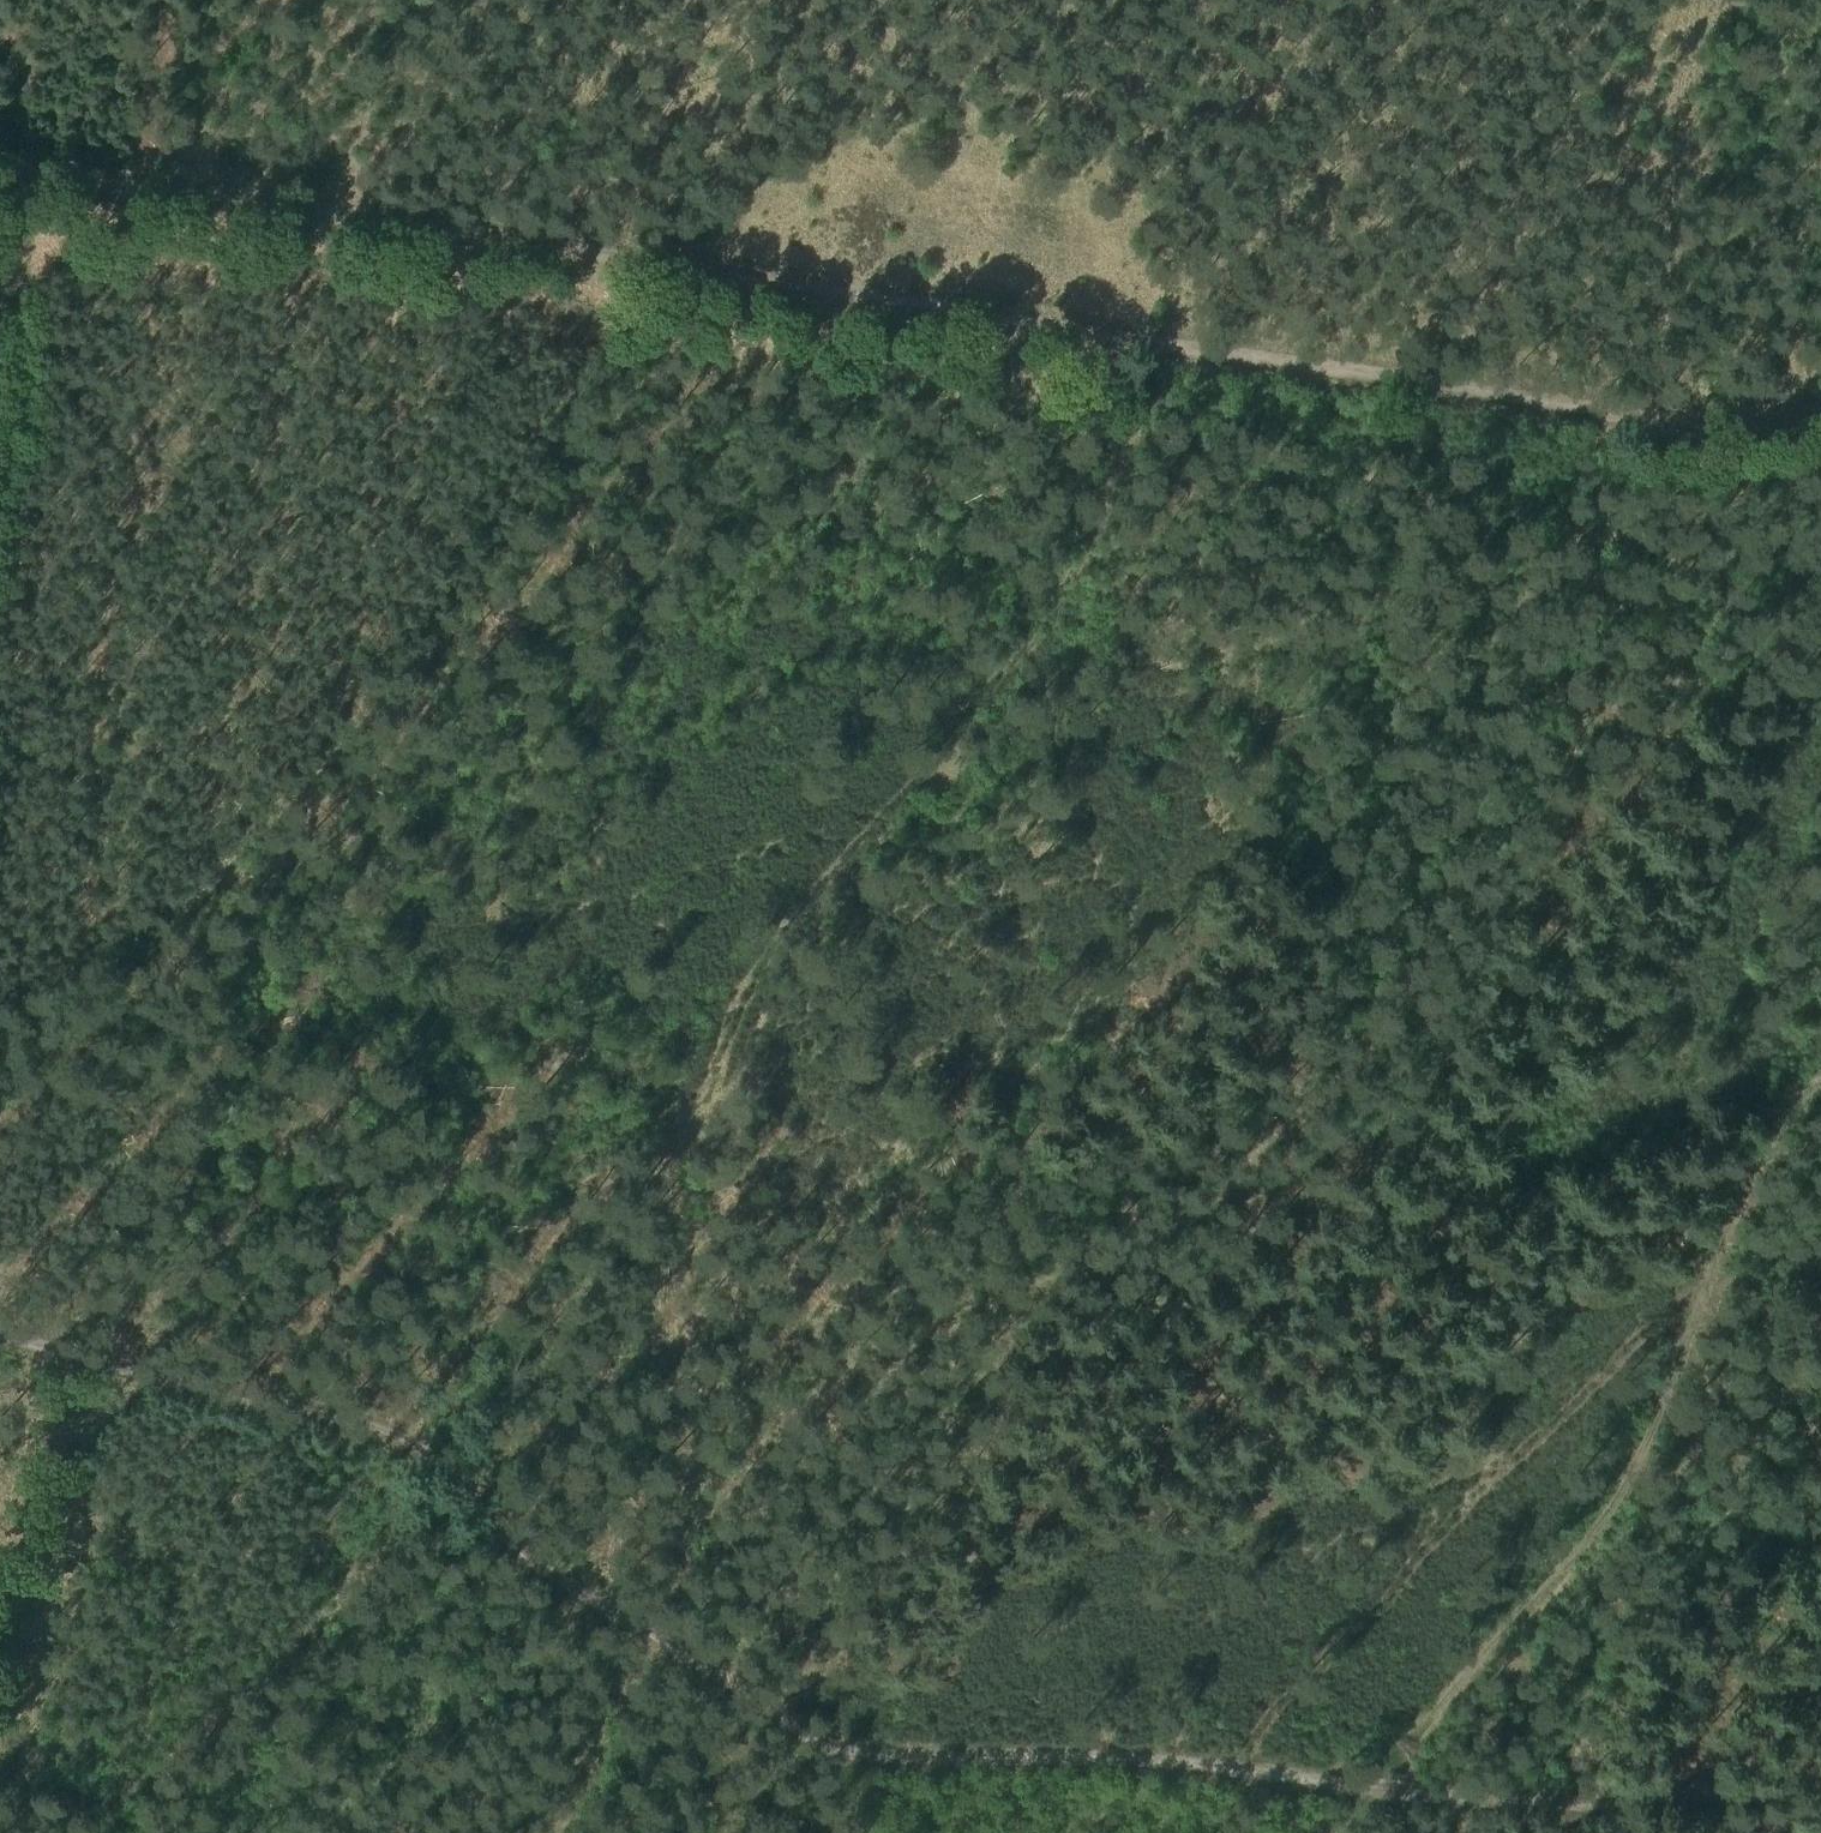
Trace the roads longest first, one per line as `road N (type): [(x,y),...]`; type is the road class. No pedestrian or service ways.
road 1 (track): [(0,1336),(342,1416),(418,1445),(552,1572),(834,1750),(1177,1763),(1557,1804),(1820,1787)]
road 2 (track): [(1820,403),(1671,423),(0,158)]

